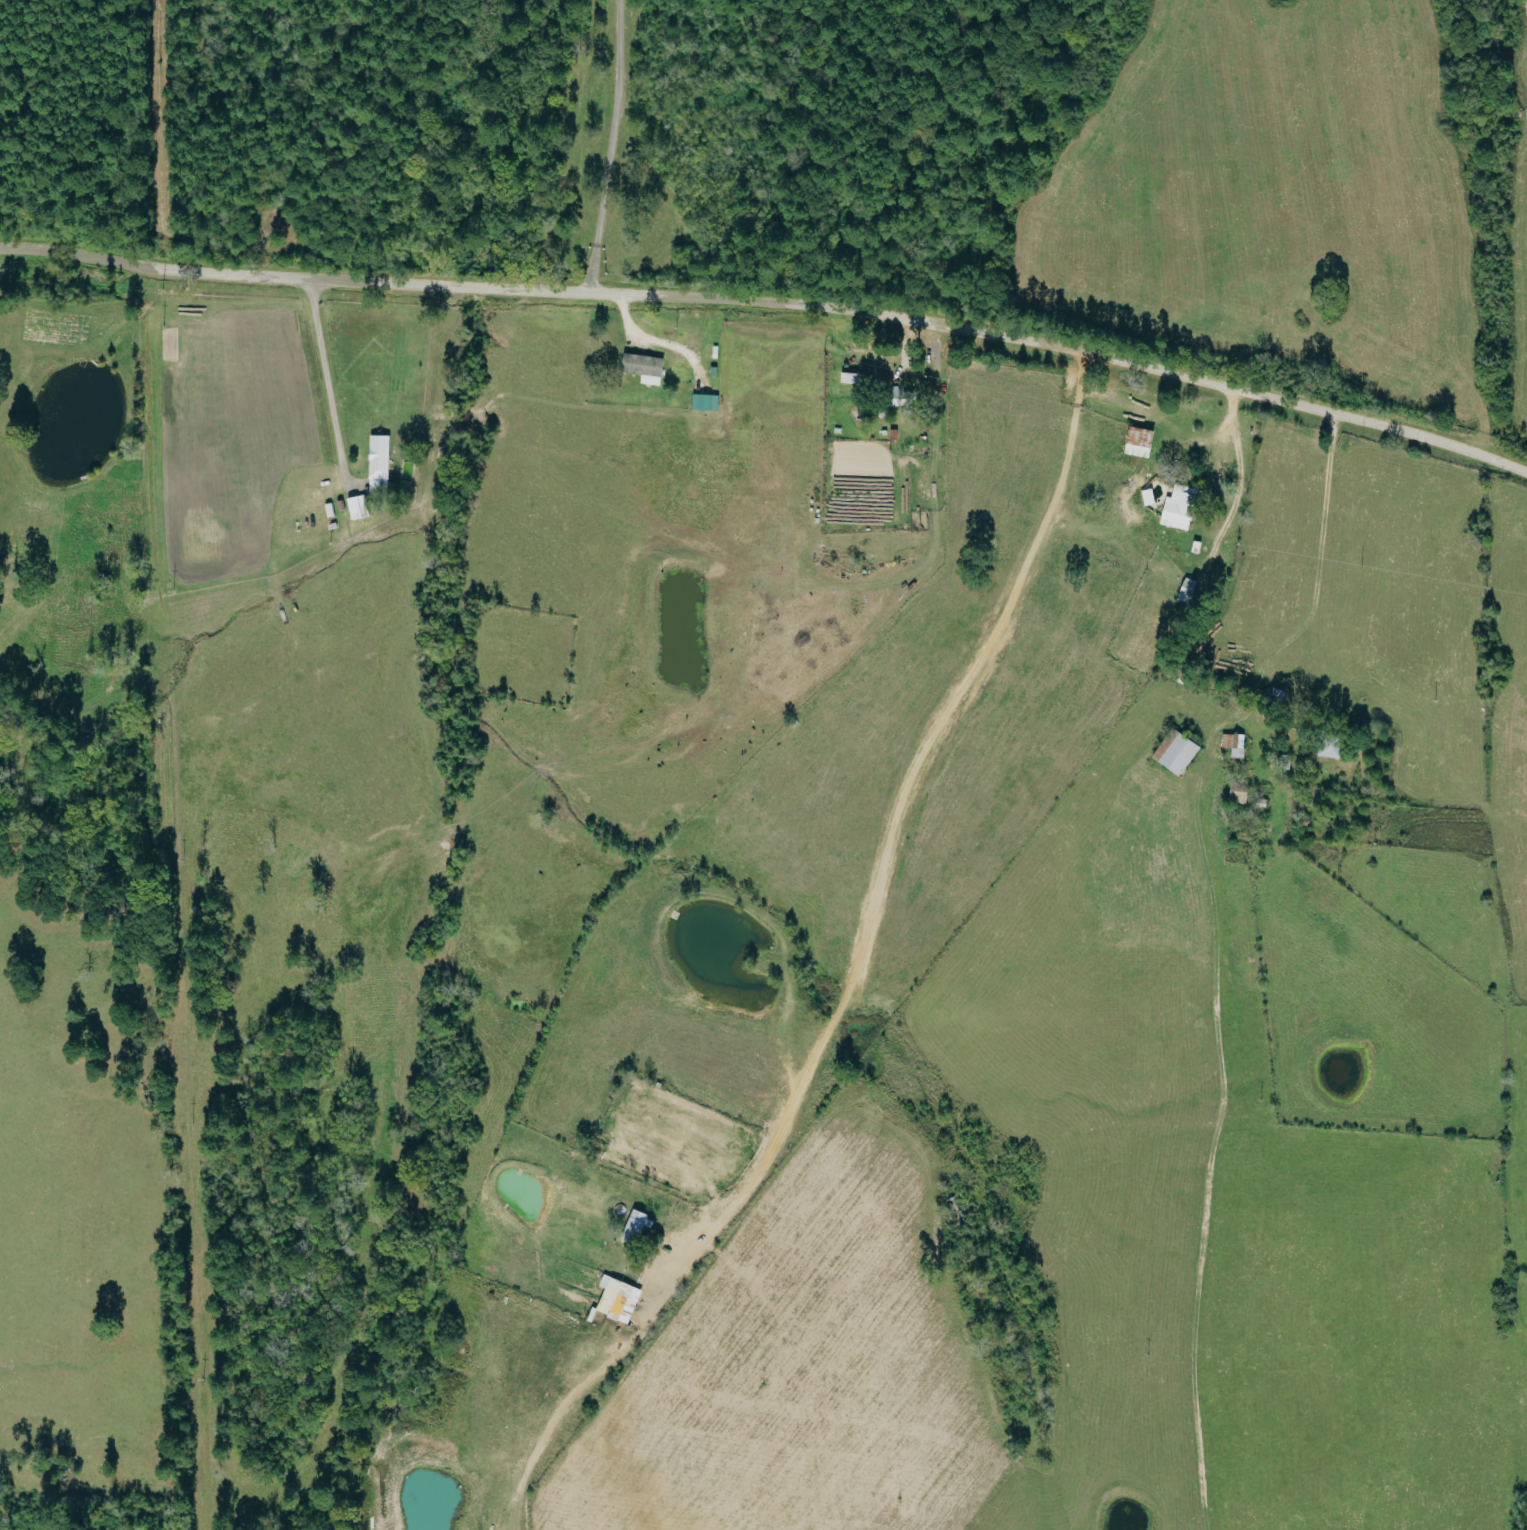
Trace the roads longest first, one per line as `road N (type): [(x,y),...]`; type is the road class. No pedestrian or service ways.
road 1 (residential): [(1526,474),(1454,444),(1294,401),(916,319),(160,271),(0,247)]

